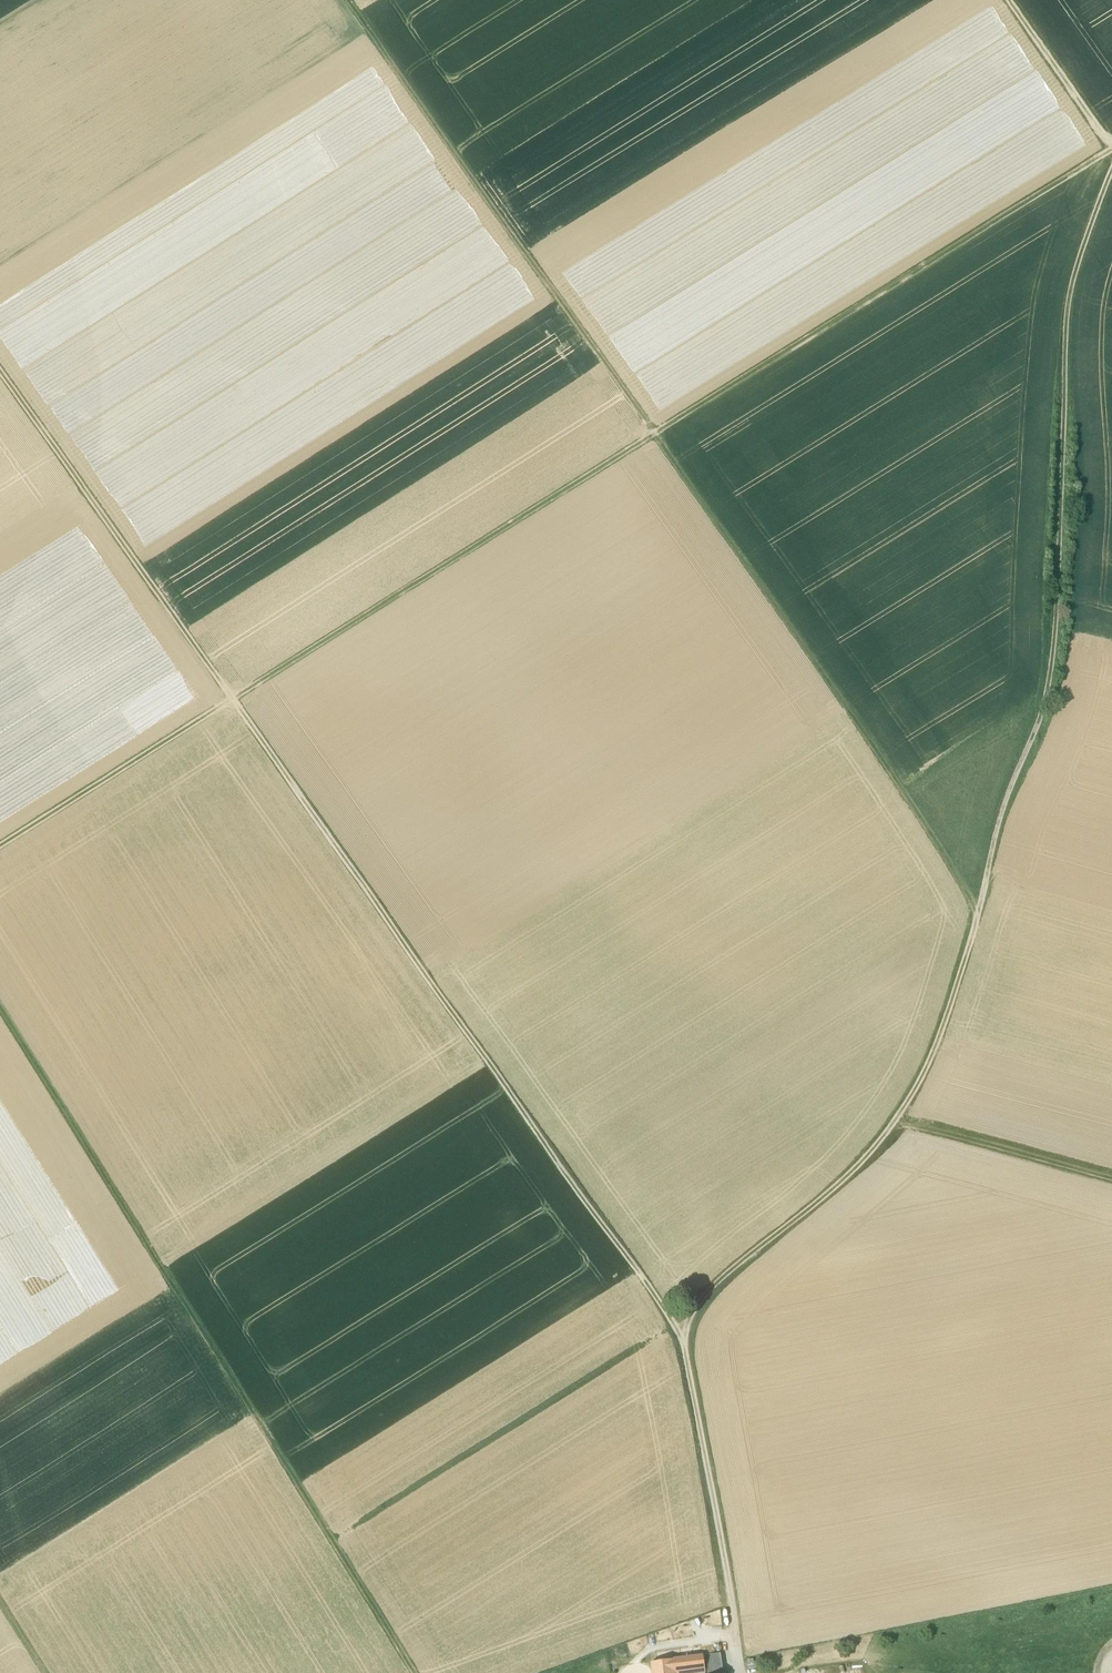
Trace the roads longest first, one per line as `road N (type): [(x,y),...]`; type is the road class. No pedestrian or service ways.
road 1 (track): [(1111,151),(233,699),(0,376)]
road 2 (track): [(1111,174),(1070,291),(1059,625),(1046,707),(999,826),(948,1012),(914,1091),(871,1153),(712,1287),(682,1332)]
road 3 (track): [(979,911),(798,636),(347,0)]
road 4 (track): [(0,845),(233,699),(682,1332)]
road 5 (track): [(0,1006),(416,1672)]
road 6 (track): [(331,1536),(674,1322)]
road 7 (track): [(682,1332),(738,1672)]
road 8 (track): [(892,1125),(926,1127),(1111,1179)]
road 9 (track): [(1111,142),(1009,0)]

